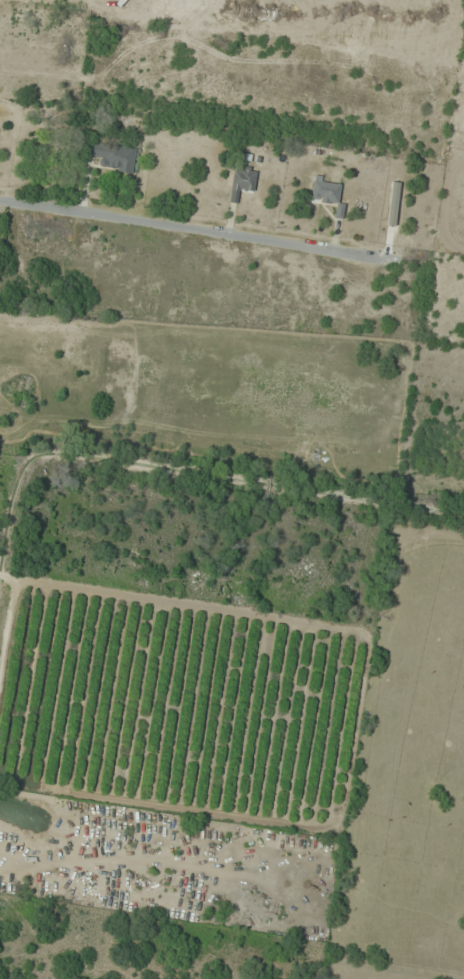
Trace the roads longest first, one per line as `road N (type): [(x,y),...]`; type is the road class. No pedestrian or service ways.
road 1 (residential): [(0,200),(389,259)]

